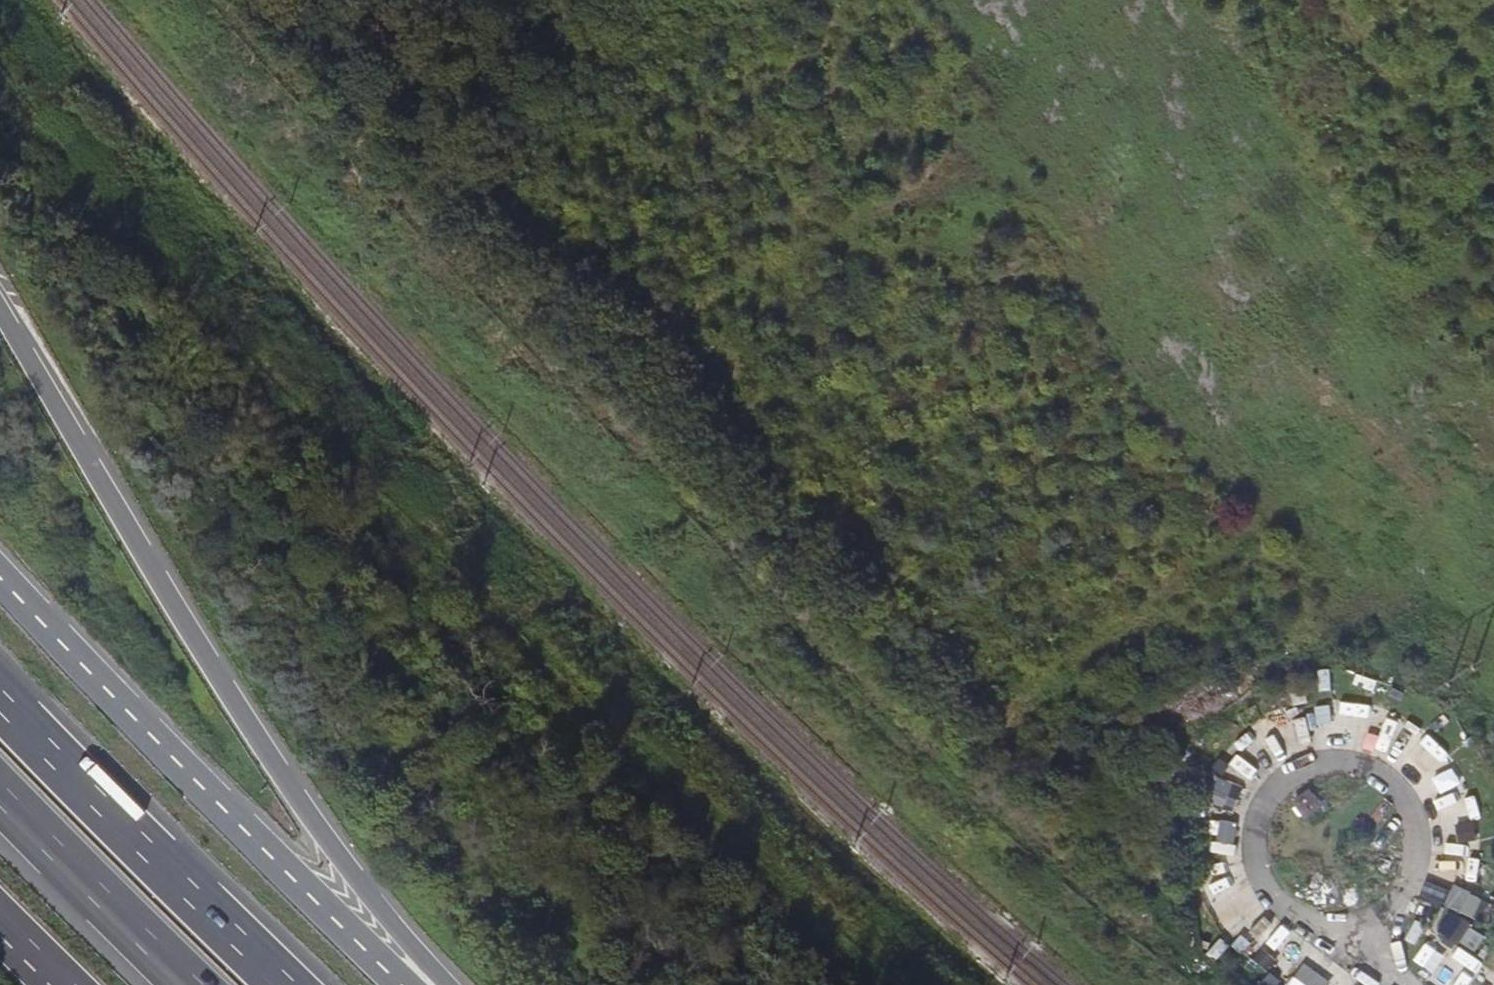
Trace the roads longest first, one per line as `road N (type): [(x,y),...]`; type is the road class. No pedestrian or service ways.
road 1 (motorway): [(456,984),(361,886),(190,631),(0,309)]
road 2 (motorway): [(405,984),(0,576)]
road 3 (motorway): [(278,984),(0,706)]
road 4 (motorway): [(0,784),(200,984)]

